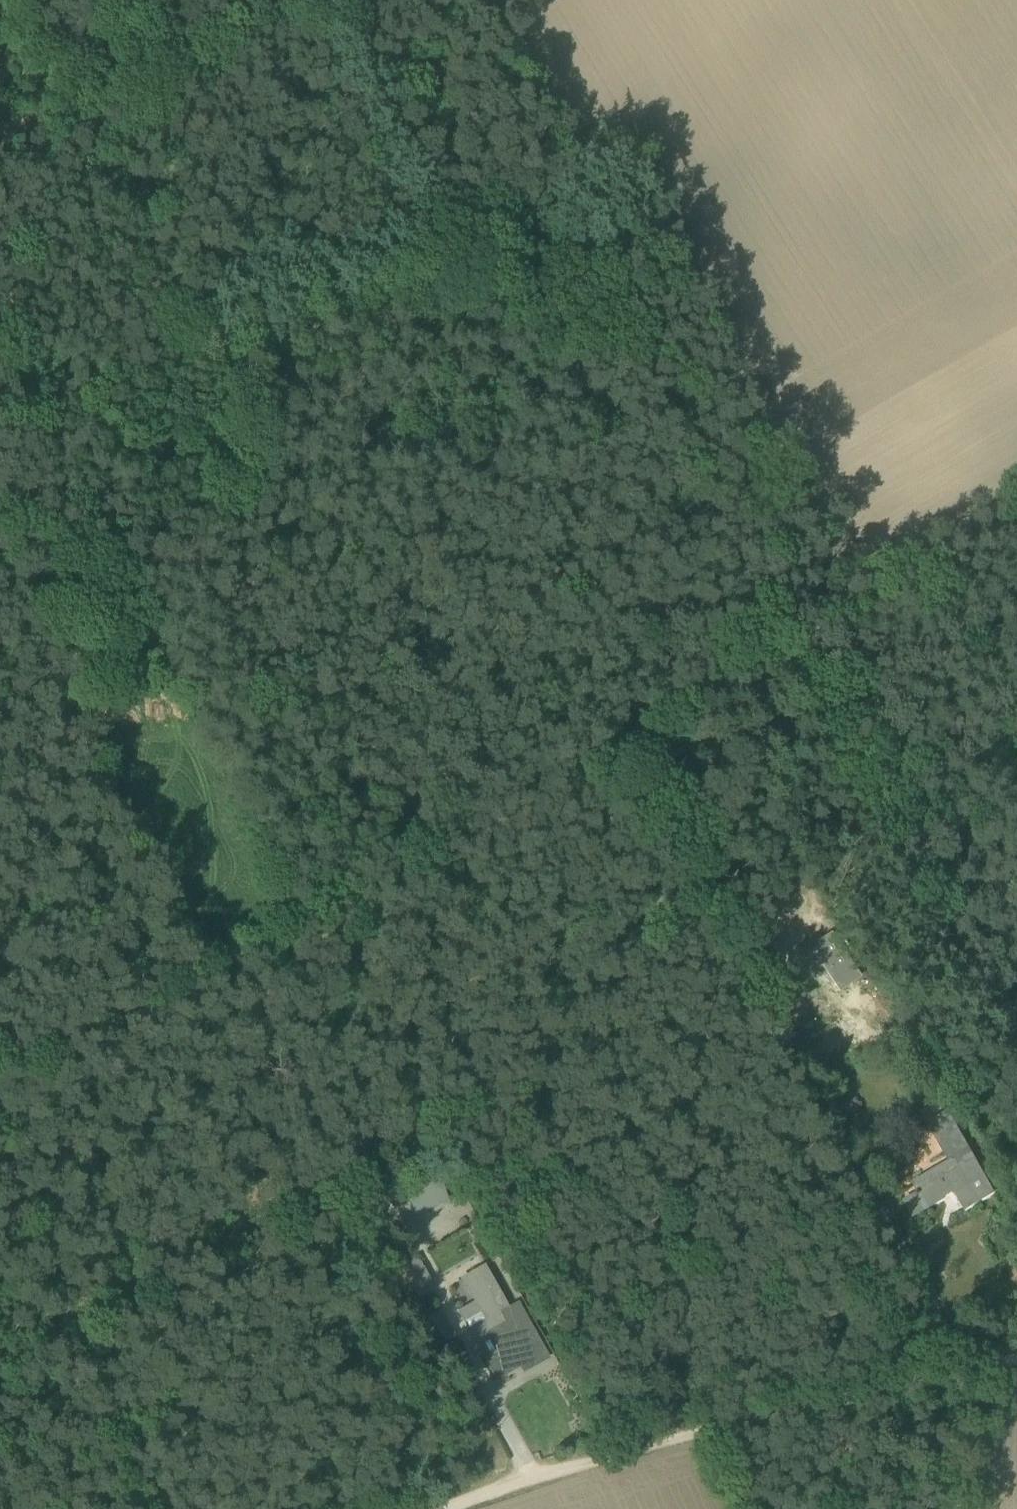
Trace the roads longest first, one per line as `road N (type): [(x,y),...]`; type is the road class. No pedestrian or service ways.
road 1 (track): [(0,1088),(478,834),(1016,505)]
road 2 (track): [(433,1508),(532,1475),(1016,1355)]
road 3 (track): [(151,1508),(0,1134)]
road 4 (track): [(943,550),(1016,677)]

